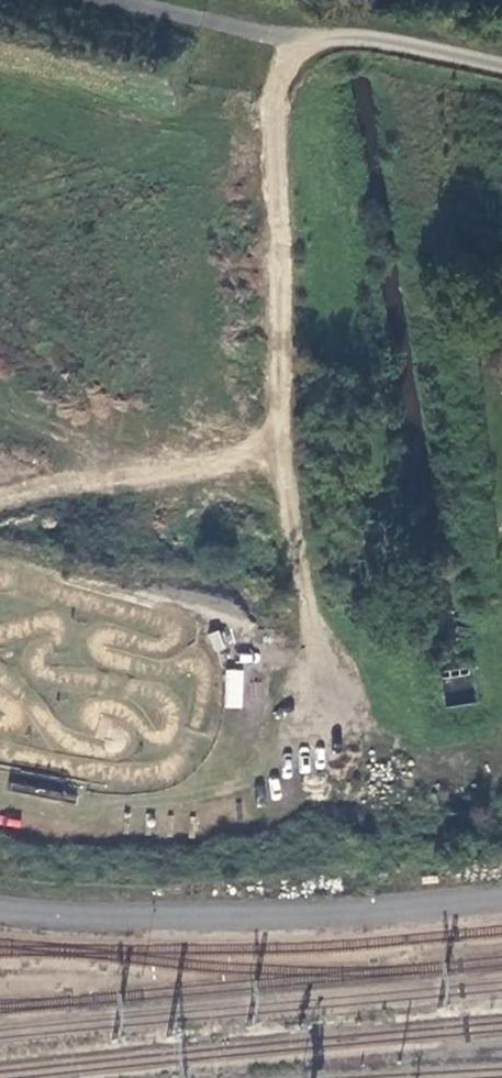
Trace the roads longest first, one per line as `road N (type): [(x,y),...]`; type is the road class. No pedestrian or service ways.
road 1 (track): [(0,751),(93,771),(180,764),(206,686),(186,663),(139,668),(99,656),(93,641),(104,633),(160,645),(173,639),(168,626),(0,578)]
road 2 (track): [(0,633),(33,624),(62,629),(61,638),(34,653),(42,678),(157,695),(172,709),(167,740),(158,742),(114,707),(94,705),(93,724),(120,733),(122,743),(116,750),(64,744),(0,671)]
road 3 (track): [(76,767),(76,792),(104,803),(220,792),(246,772),(264,736),(277,650),(333,662)]

